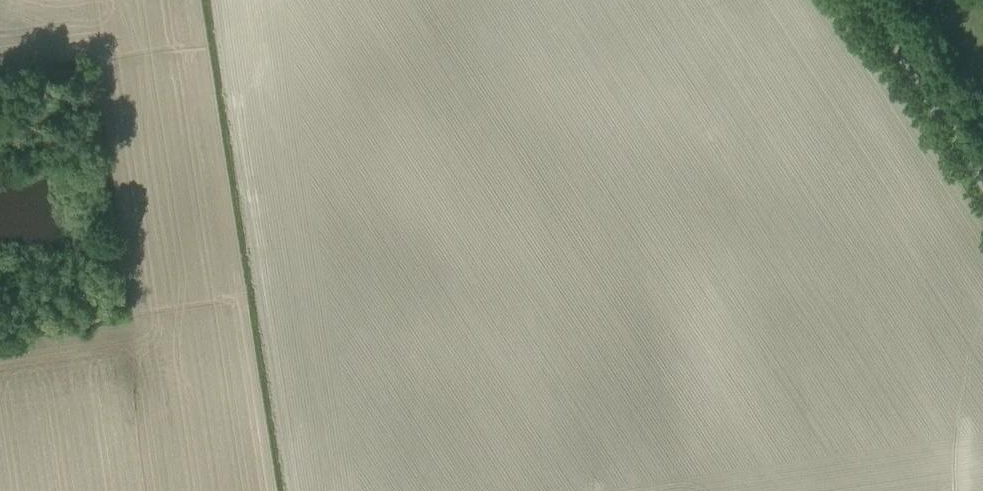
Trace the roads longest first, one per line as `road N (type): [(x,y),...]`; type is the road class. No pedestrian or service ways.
road 1 (unclassified): [(870,0),(982,176)]

